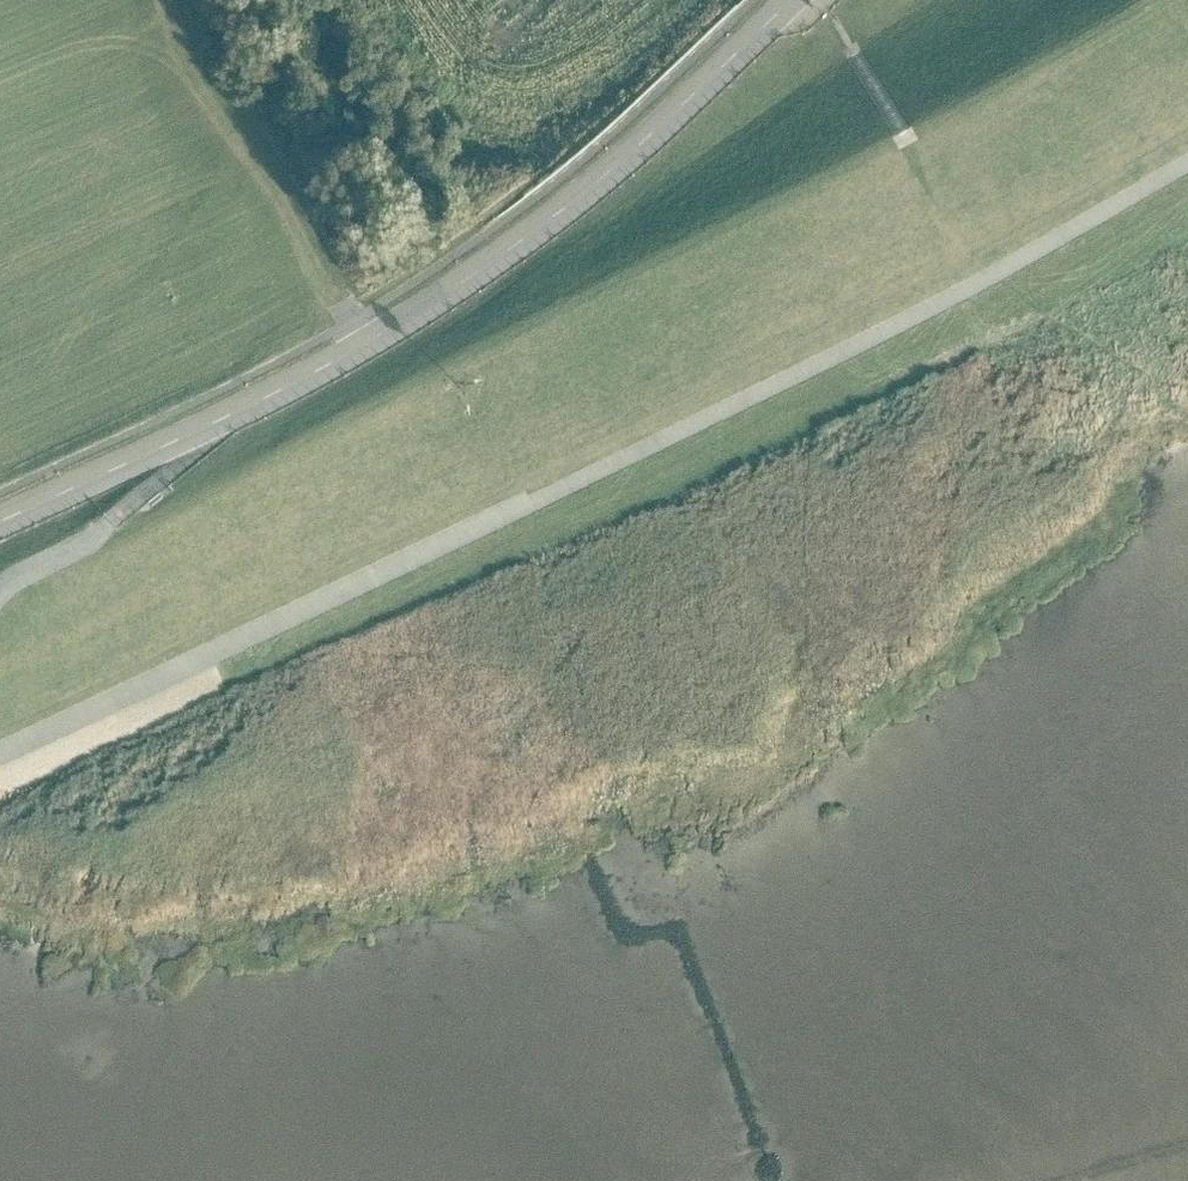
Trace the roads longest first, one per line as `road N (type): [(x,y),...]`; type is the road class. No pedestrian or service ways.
road 1 (track): [(1187,163),(923,316),(0,759)]
road 2 (residential): [(0,531),(370,354),(560,216),(791,0)]

